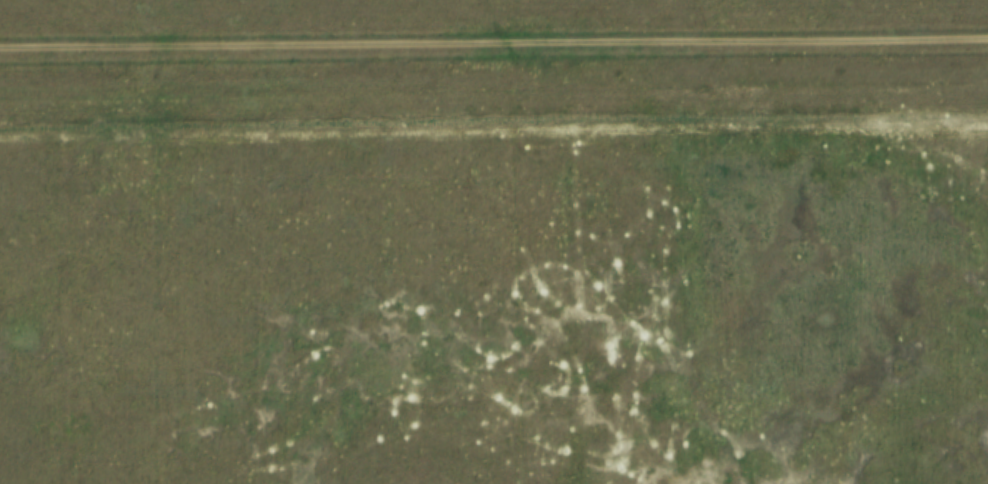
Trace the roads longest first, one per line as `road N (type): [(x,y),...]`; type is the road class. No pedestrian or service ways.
road 1 (track): [(0,51),(987,42)]

